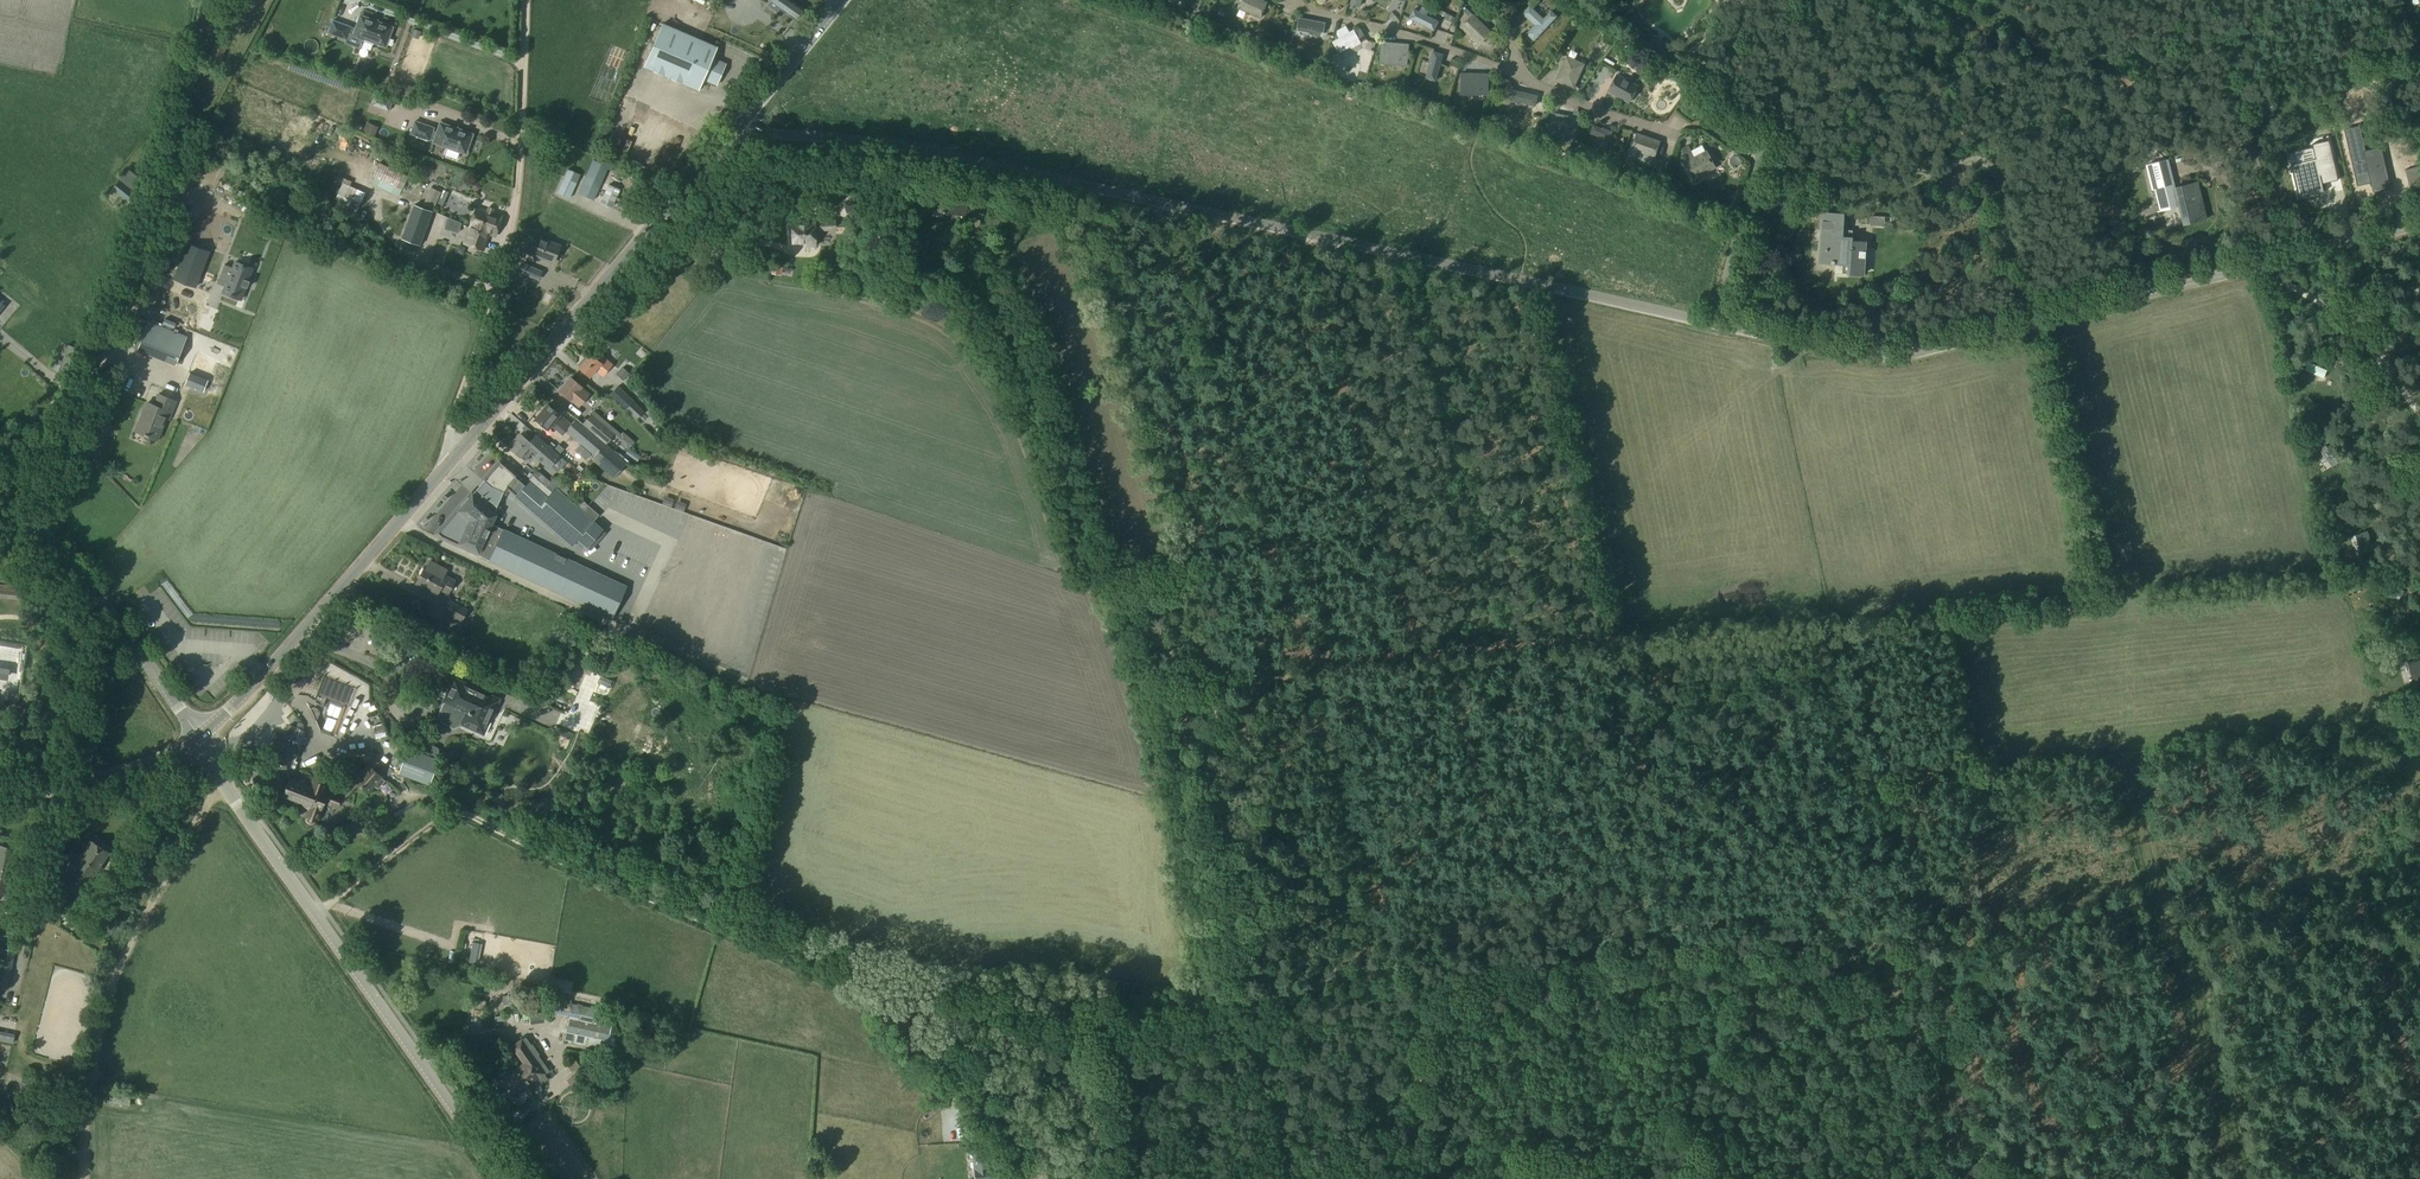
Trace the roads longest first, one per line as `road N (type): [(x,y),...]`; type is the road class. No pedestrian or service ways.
road 1 (unclassified): [(1715,325),(962,159),(876,143),(733,133)]
road 2 (track): [(1406,979),(1167,204)]
road 3 (tertiary): [(196,737),(436,478),(733,133)]
road 4 (unclassified): [(1715,325),(1900,356),(2419,224)]
road 5 (track): [(890,1009),(454,812),(314,913)]
road 6 (track): [(1296,233),(1414,652),(1432,649),(1492,825)]
road 7 (track): [(2419,892),(1857,947)]
road 8 (unclassified): [(196,737),(504,1178)]
road 9 (track): [(1357,840),(1864,774)]
road 10 (track): [(1230,1009),(1229,914),(1215,838),(1126,573)]
road 11 (track): [(76,1178),(88,1080),(121,956),(222,778)]
road 12 (track): [(1514,634),(1393,255)]
road 13 (unclassified): [(1715,325),(1800,0)]
road 14 (track): [(1230,1009),(1310,986),(1546,970)]
road 15 (unclassified): [(196,737),(72,560),(0,503)]
road 16 (track): [(1172,698),(1414,652)]
road 17 (track): [(1980,1178),(1928,940)]
road 18 (track): [(1051,1178),(890,1009)]
road 19 (track): [(2262,266),(2333,309),(2419,411)]
road 20 (track): [(1651,968),(1857,947)]
road 21 (tertiary): [(0,790),(94,782),(196,737)]
road 22 (track): [(1174,1178),(1183,1159),(1225,1129),(1230,1009)]
road 23 (track): [(1432,649),(1566,625),(1602,626)]
road 24 (tertiary): [(733,133),(840,0)]

